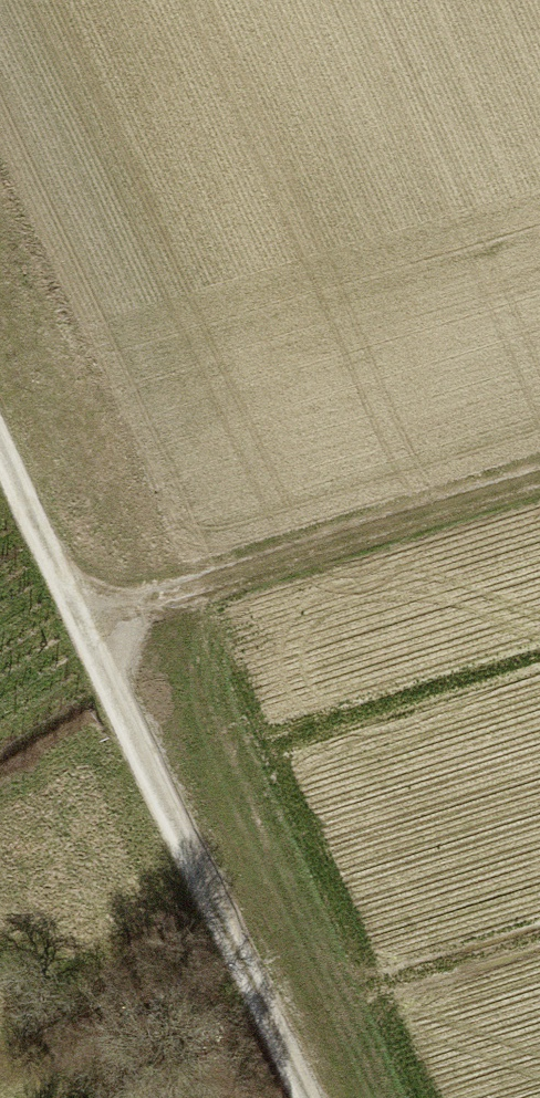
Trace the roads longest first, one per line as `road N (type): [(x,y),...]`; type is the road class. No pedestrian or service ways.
road 1 (track): [(303,1097),(0,434)]
road 2 (track): [(539,474),(86,618)]

